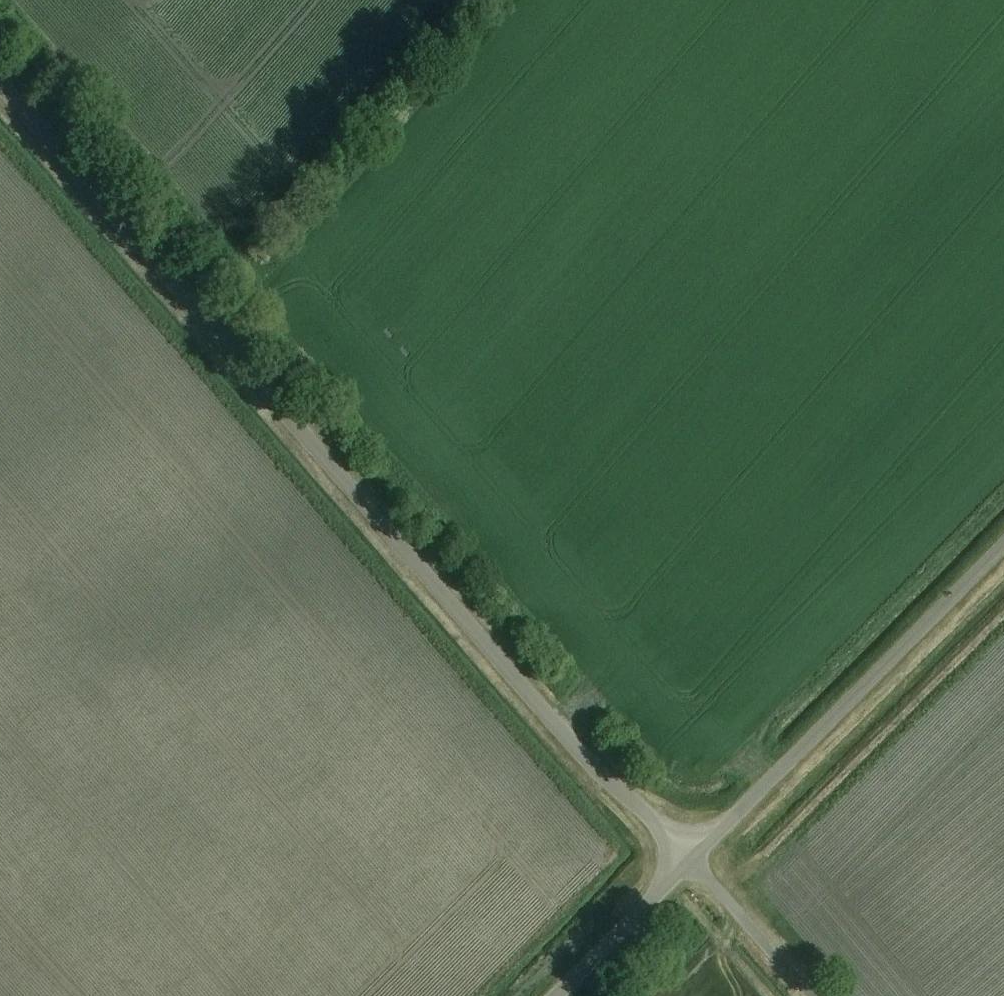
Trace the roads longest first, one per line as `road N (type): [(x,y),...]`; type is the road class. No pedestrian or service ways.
road 1 (unclassified): [(690,859),(595,772),(0,84)]
road 2 (unclassified): [(690,859),(1003,542)]
road 3 (unclassified): [(554,995),(690,859)]
road 4 (unclassified): [(803,988),(690,859)]

